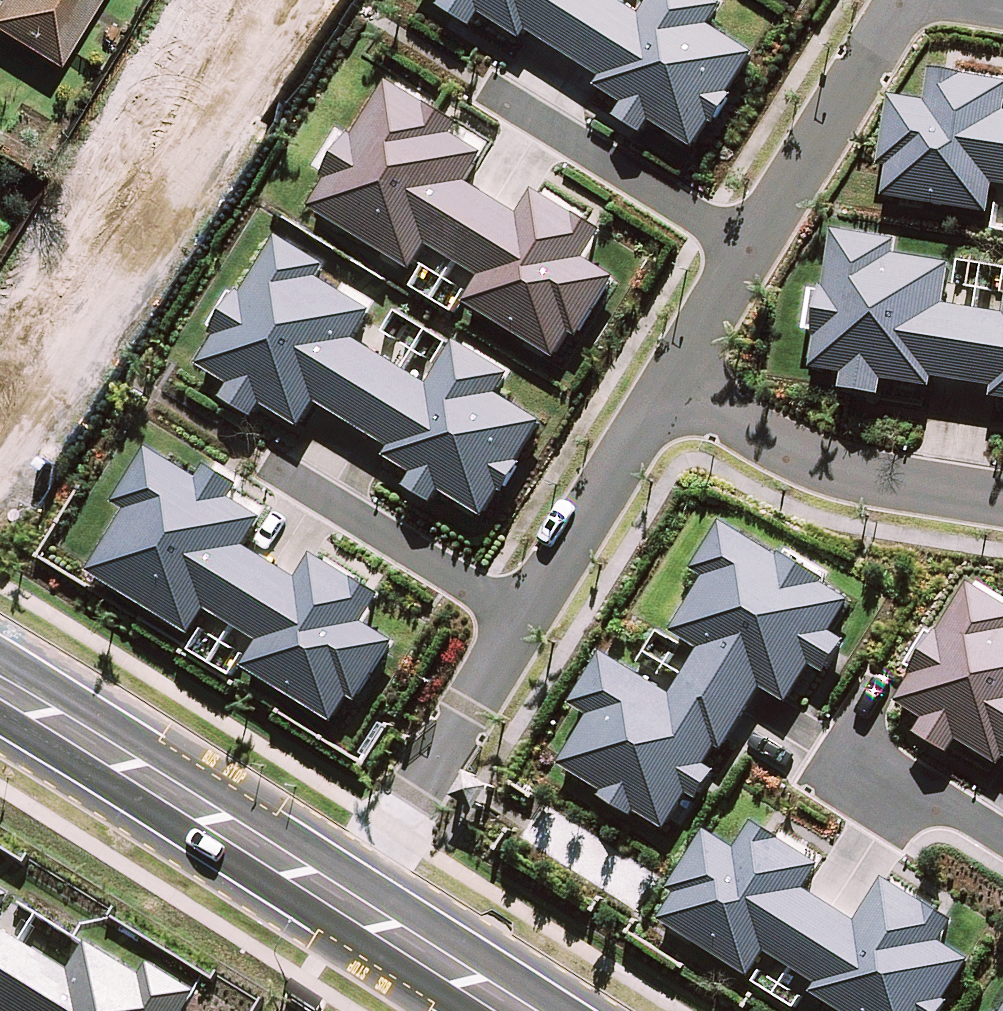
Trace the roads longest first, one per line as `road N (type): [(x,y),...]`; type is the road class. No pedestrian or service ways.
road 1 (tertiary): [(0,686),(348,904)]
road 2 (residential): [(672,382),(781,448),(890,483),(1002,501)]
road 3 (residential): [(522,619),(348,904)]
road 4 (residential): [(484,88),(749,250)]
road 5 (residential): [(266,464),(522,619)]
road 6 (residential): [(903,0),(749,250)]
road 7 (residential): [(672,382),(522,619)]
road 8 (tertiary): [(348,904),(518,1010)]
road 9 (residential): [(830,748),(1002,847)]
road 10 (residential): [(749,250),(672,382)]

